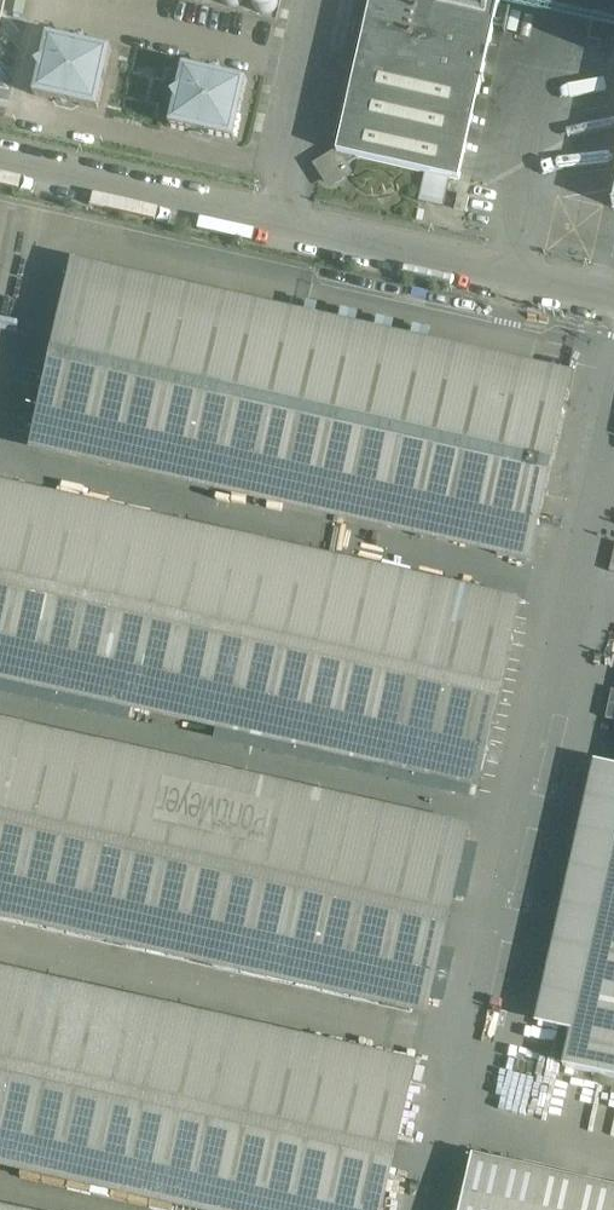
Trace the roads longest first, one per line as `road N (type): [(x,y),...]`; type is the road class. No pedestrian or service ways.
road 1 (unclassified): [(613,291),(0,154)]

